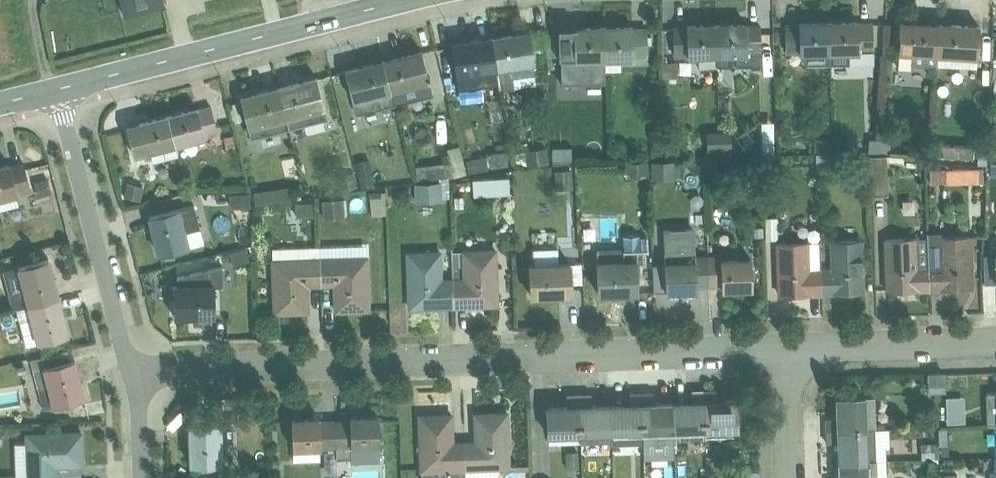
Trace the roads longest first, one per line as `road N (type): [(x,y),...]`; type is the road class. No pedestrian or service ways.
road 1 (residential): [(136,377),(788,353)]
road 2 (tertiary): [(57,89),(404,0)]
road 3 (residential): [(136,377),(57,89)]
road 4 (residential): [(788,353),(995,346)]
road 5 (residential): [(791,477),(788,353)]

